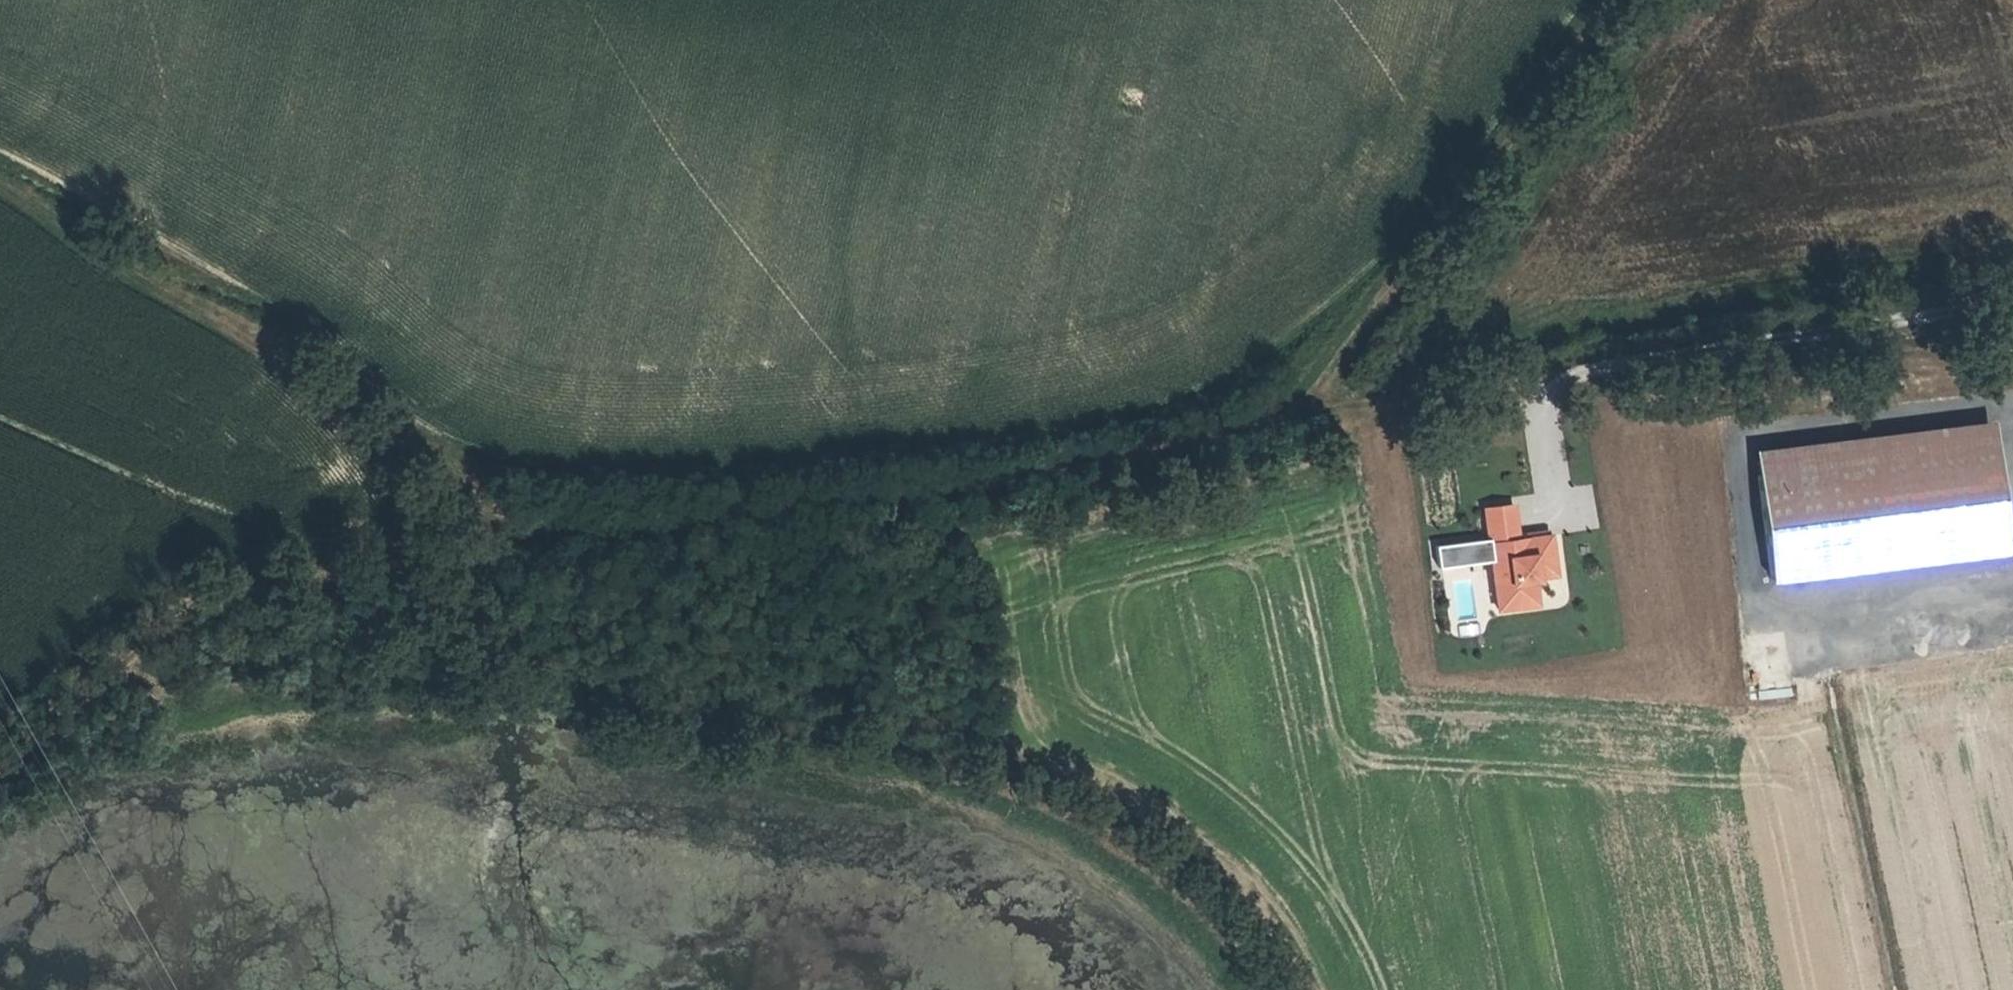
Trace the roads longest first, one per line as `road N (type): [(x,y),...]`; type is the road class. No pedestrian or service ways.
road 1 (track): [(0,774),(228,609),(710,498),(2012,315)]

